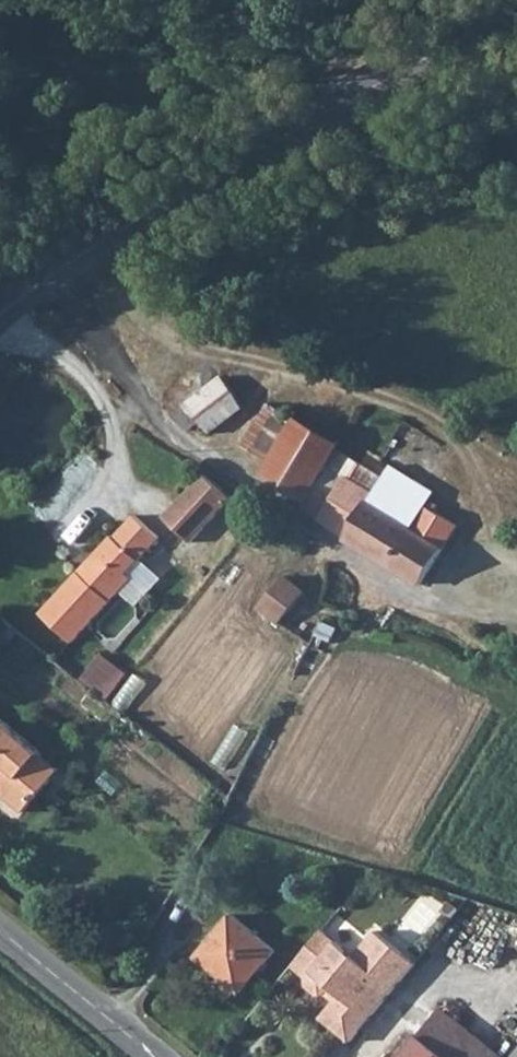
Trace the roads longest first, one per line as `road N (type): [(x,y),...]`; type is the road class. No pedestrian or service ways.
road 1 (tertiary): [(0,321),(51,280),(268,147),(516,17)]
road 2 (tertiary): [(0,933),(153,1056)]

